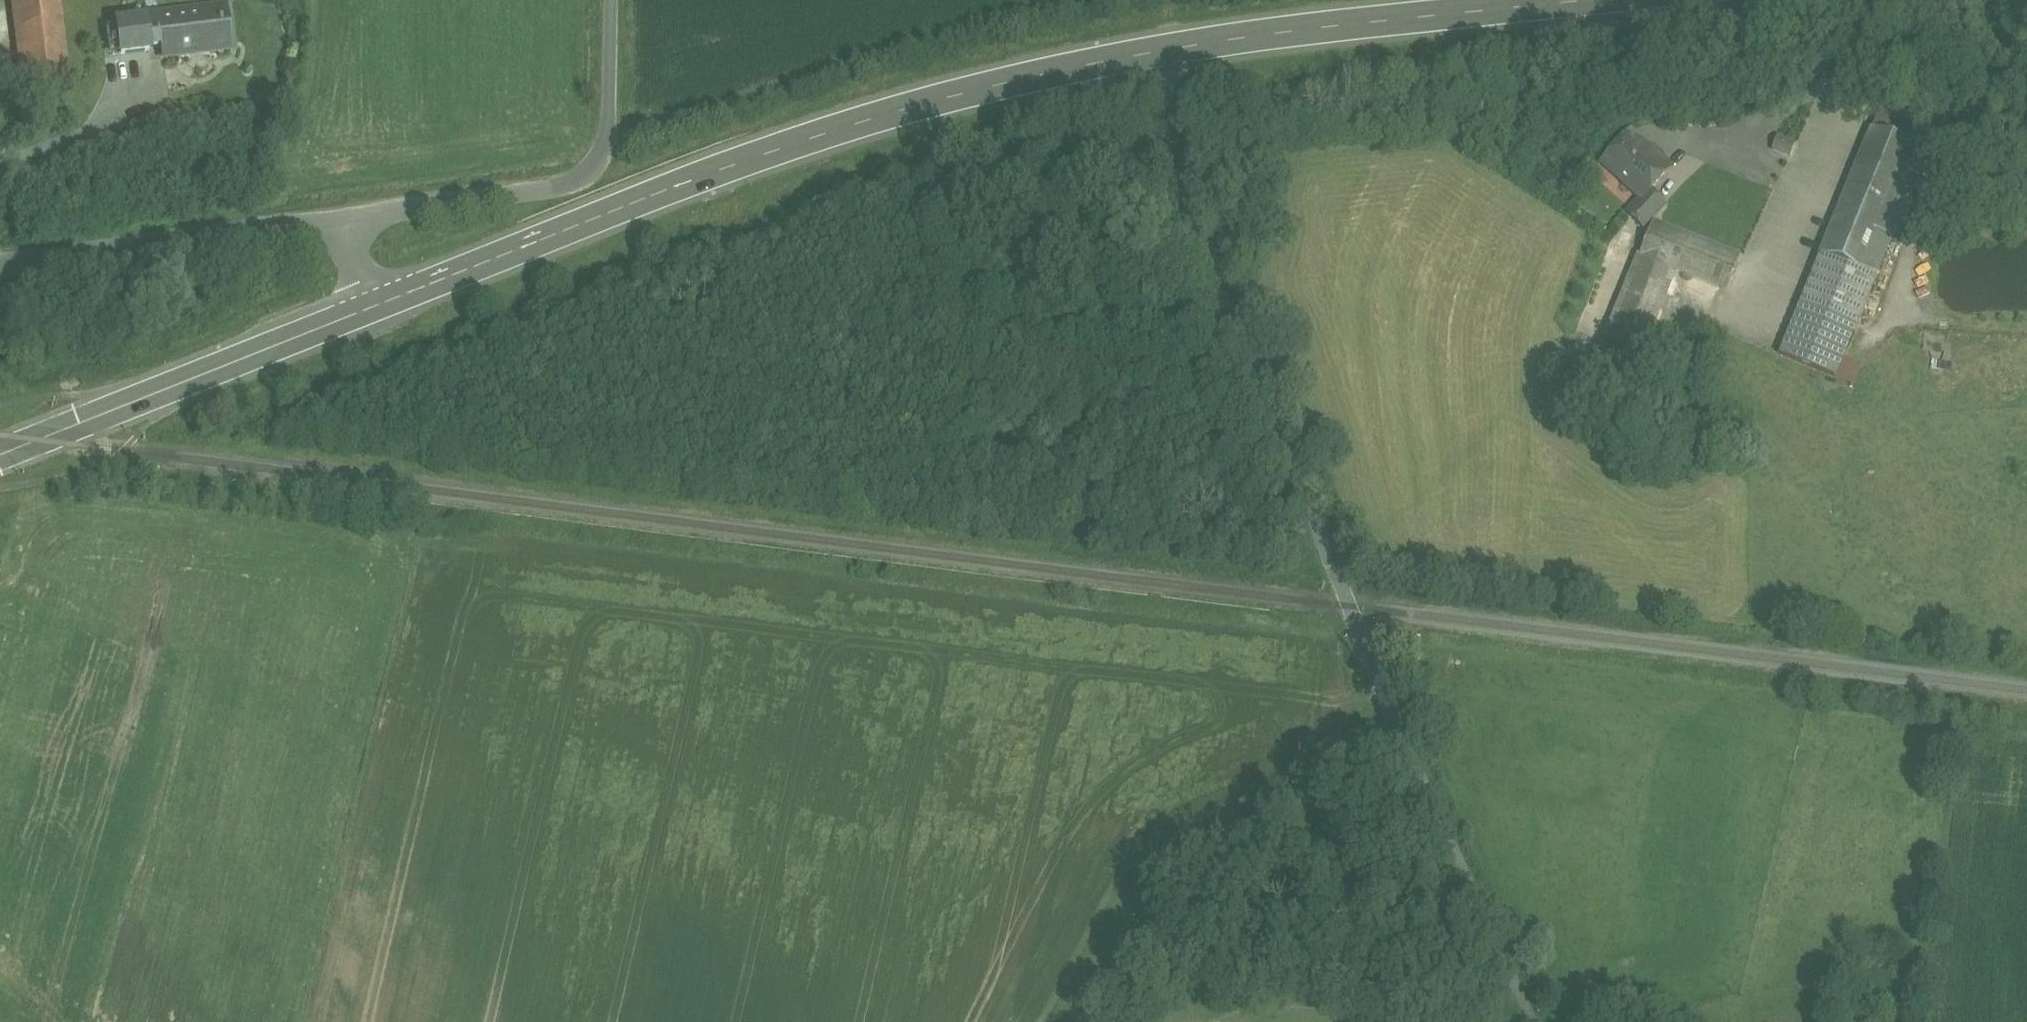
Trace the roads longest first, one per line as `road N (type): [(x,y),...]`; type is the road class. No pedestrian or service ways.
road 1 (unclassified): [(1144,55),(1157,108),(1351,608),(1545,1021)]
road 2 (secondary): [(372,308),(854,125),(1144,55)]
road 3 (secondary): [(1144,55),(1587,0)]
road 4 (unclassified): [(615,0),(608,131),(586,177),(561,187),(346,219)]
road 5 (secondary): [(0,457),(372,308)]
road 6 (unclassified): [(346,219),(0,265)]

